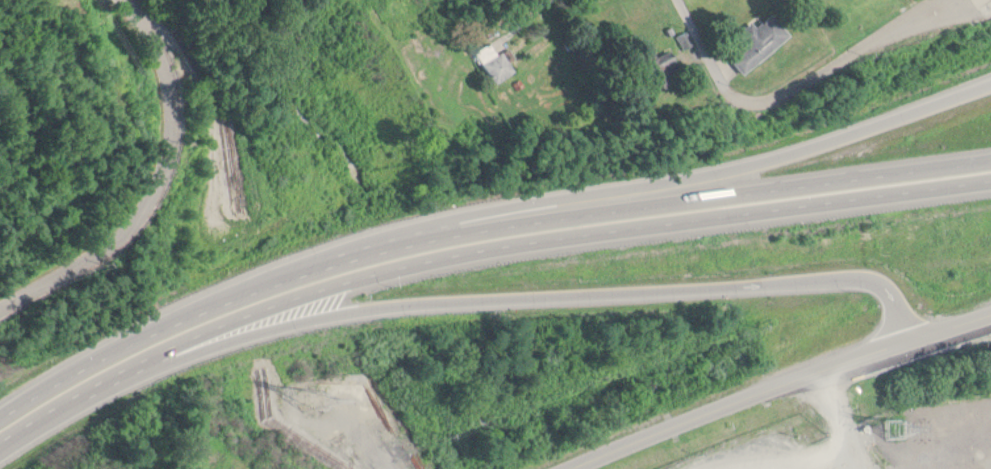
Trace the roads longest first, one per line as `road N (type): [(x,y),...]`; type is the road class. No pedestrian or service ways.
road 1 (motorway): [(990,157),(500,224),(342,258),(170,318),(0,419)]
road 2 (motorway): [(0,437),(149,353),(363,273),(548,234),(990,178)]
road 3 (motorway): [(0,447),(110,383),(196,348),(266,325),(407,300),(855,276),(887,290),(907,334)]
road 4 (motorway): [(990,81),(710,173),(430,220),(228,286),(170,318)]
road 5 (tertiary): [(557,468),(691,412),(990,310)]
road 6 (residential): [(927,0),(764,101),(738,99),(722,87),(678,0)]

